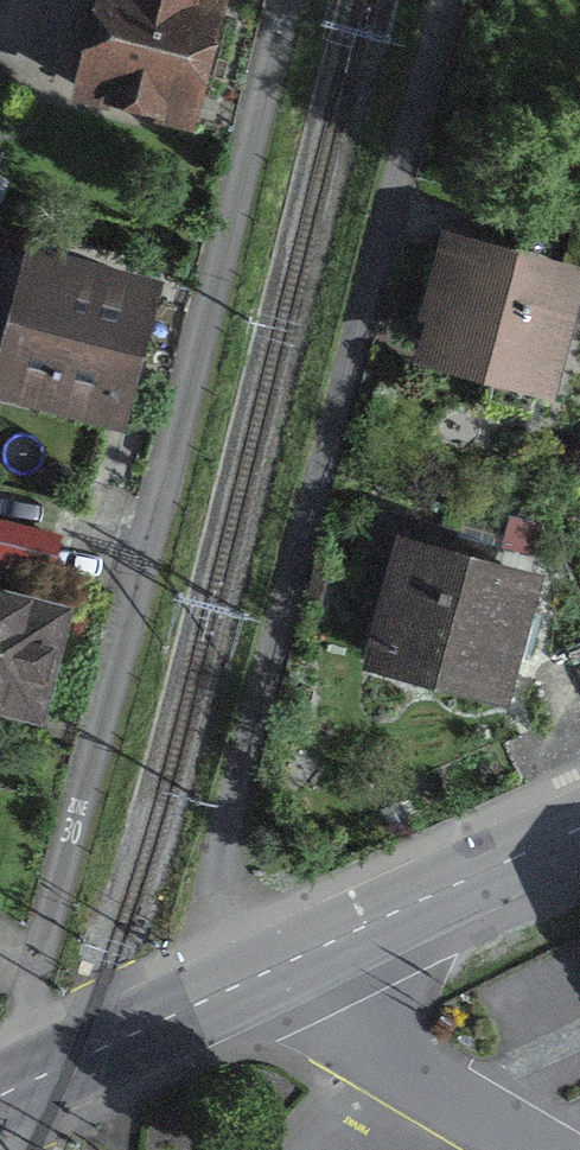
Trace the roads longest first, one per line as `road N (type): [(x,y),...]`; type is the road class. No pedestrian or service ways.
road 1 (residential): [(1,1095),(285,0)]
road 2 (residential): [(181,1011),(446,0)]
road 3 (residential): [(544,1149),(355,1037),(310,949)]
road 4 (primary): [(310,949),(579,828)]
road 5 (primary): [(1,1095),(181,1011)]
road 6 (primary): [(181,1011),(310,949)]

